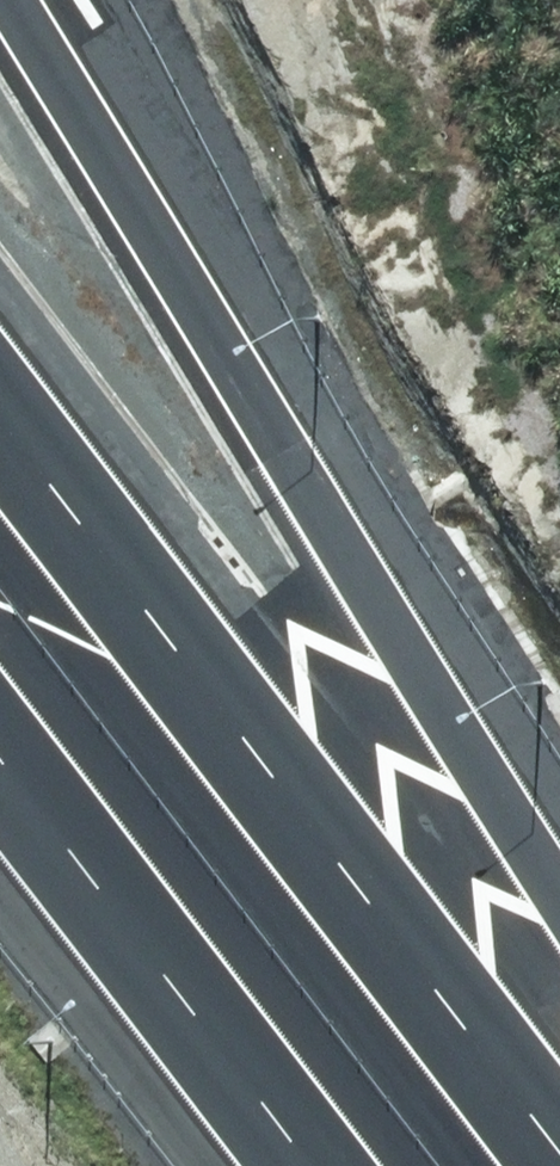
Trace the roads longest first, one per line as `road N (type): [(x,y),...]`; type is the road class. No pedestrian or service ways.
road 1 (motorway): [(19,0),(559,884)]
road 2 (motorway): [(0,422),(559,1155)]
road 3 (motorway): [(313,1165),(0,756)]

